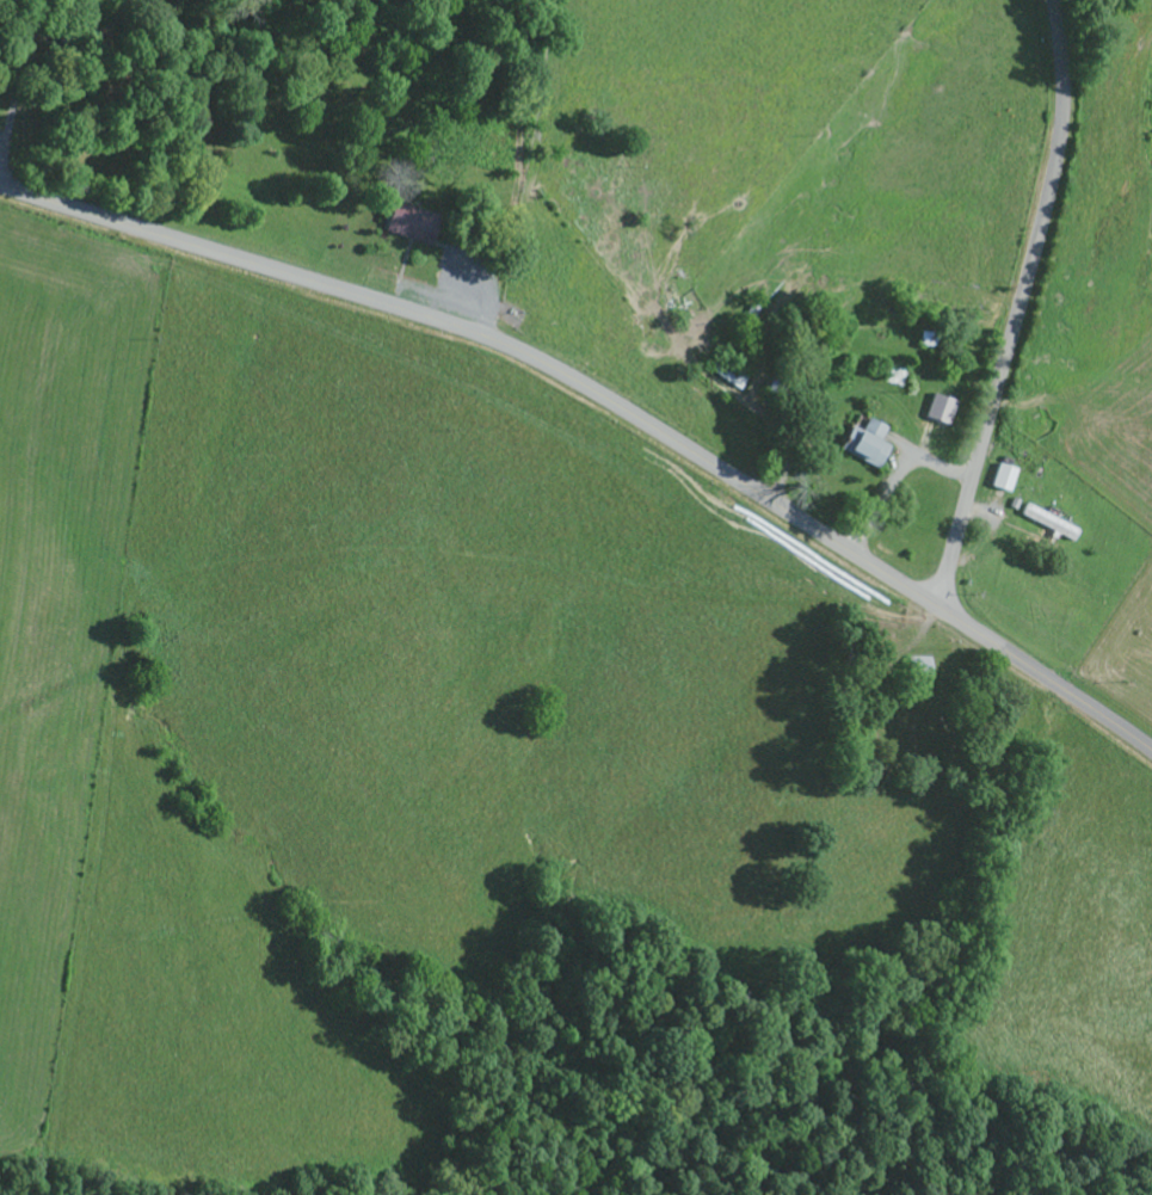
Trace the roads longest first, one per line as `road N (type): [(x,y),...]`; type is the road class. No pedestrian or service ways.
road 1 (primary): [(0,184),(456,326),(547,365),(1010,651),(1151,750)]
road 2 (residential): [(937,606),(1051,184),(1059,73),(1050,0)]

